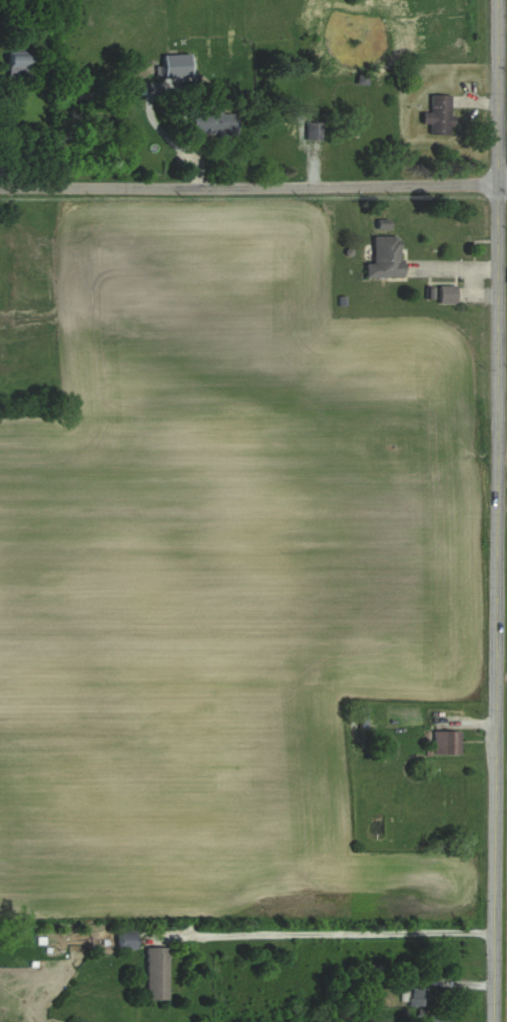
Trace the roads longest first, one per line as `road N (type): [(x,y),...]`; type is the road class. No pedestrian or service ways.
road 1 (tertiary): [(496,1021),(498,0)]
road 2 (residential): [(0,187),(506,184)]

